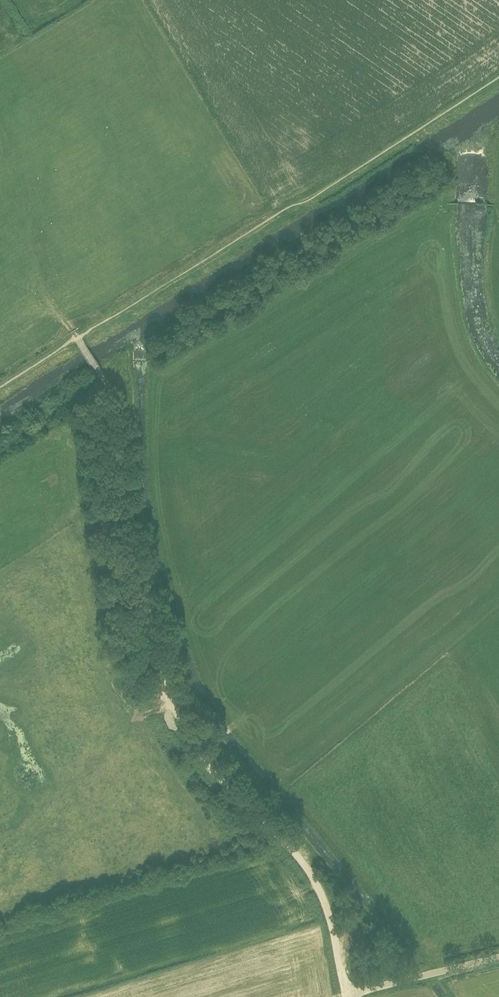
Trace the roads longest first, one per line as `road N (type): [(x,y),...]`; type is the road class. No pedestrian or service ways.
road 1 (track): [(75,338),(116,401),(151,632),(200,752)]
road 2 (track): [(200,752),(314,881),(347,995)]
road 3 (track): [(498,319),(490,245),(498,151)]
road 4 (unclassified): [(348,996),(498,958)]

